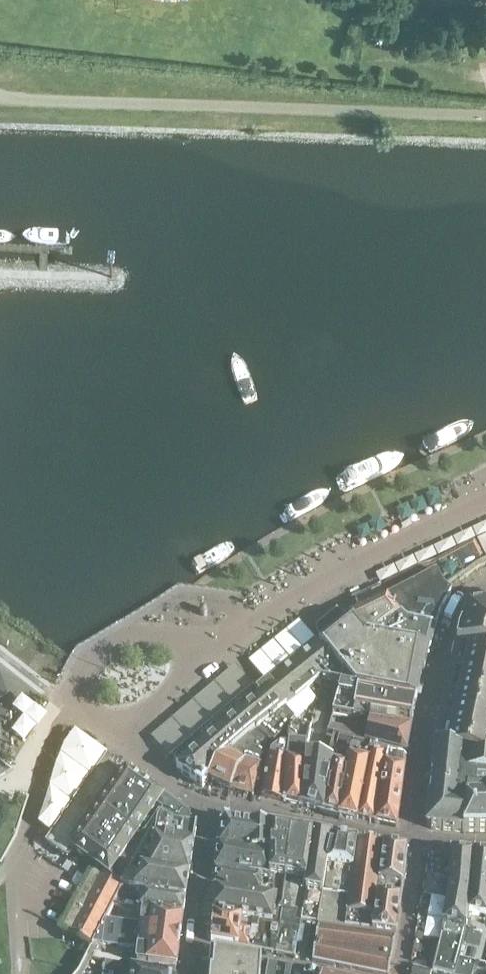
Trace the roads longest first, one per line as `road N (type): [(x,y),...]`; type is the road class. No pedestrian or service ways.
road 1 (residential): [(485,591),(459,593),(450,606),(426,704),(413,840)]
road 2 (residential): [(413,840),(208,805)]
road 3 (residential): [(208,805),(191,973)]
road 4 (track): [(485,78),(408,60),(351,64)]
road 5 (residential): [(398,973),(413,840)]

